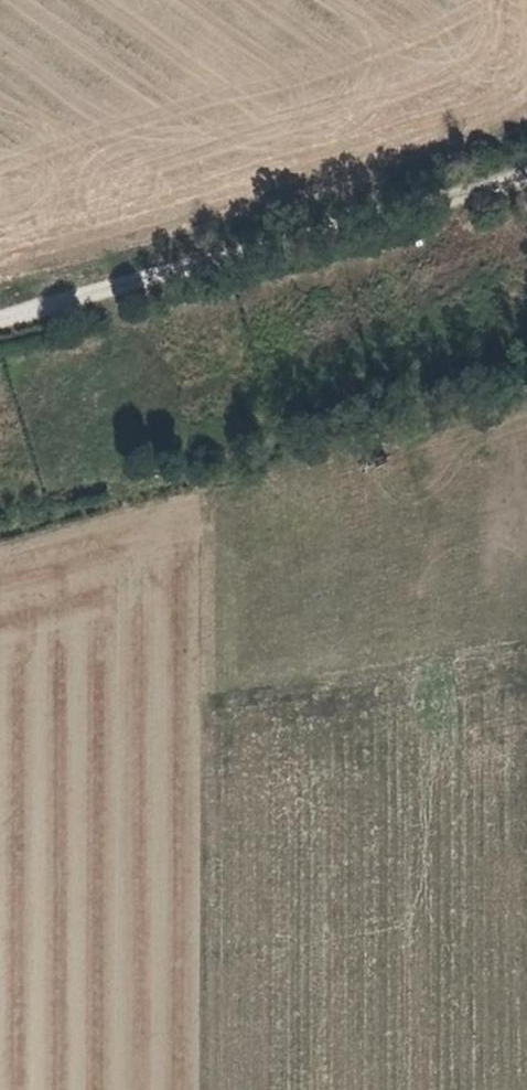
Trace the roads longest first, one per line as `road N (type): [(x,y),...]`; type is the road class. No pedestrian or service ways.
road 1 (track): [(0,326),(526,182)]

